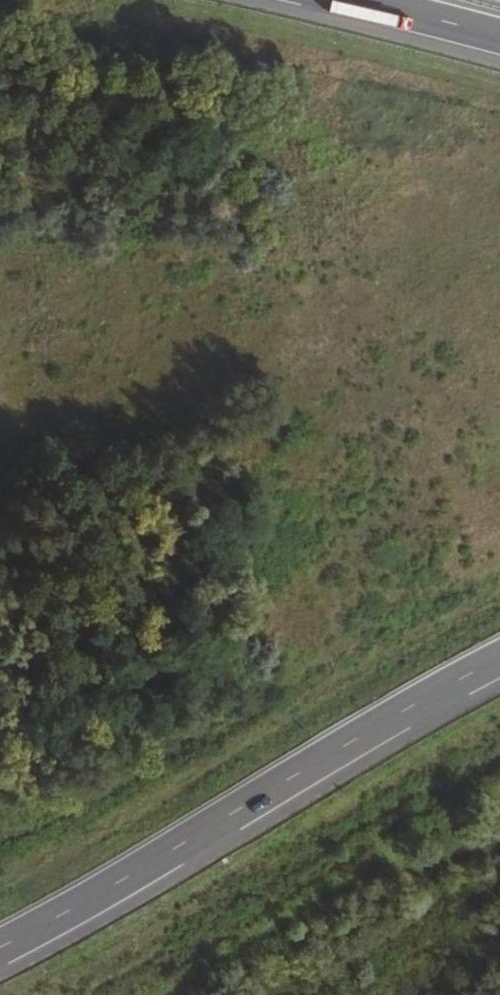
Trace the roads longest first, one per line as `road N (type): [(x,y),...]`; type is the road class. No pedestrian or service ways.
road 1 (motorway): [(0,950),(499,661)]
road 2 (motorway): [(344,0),(499,39)]

